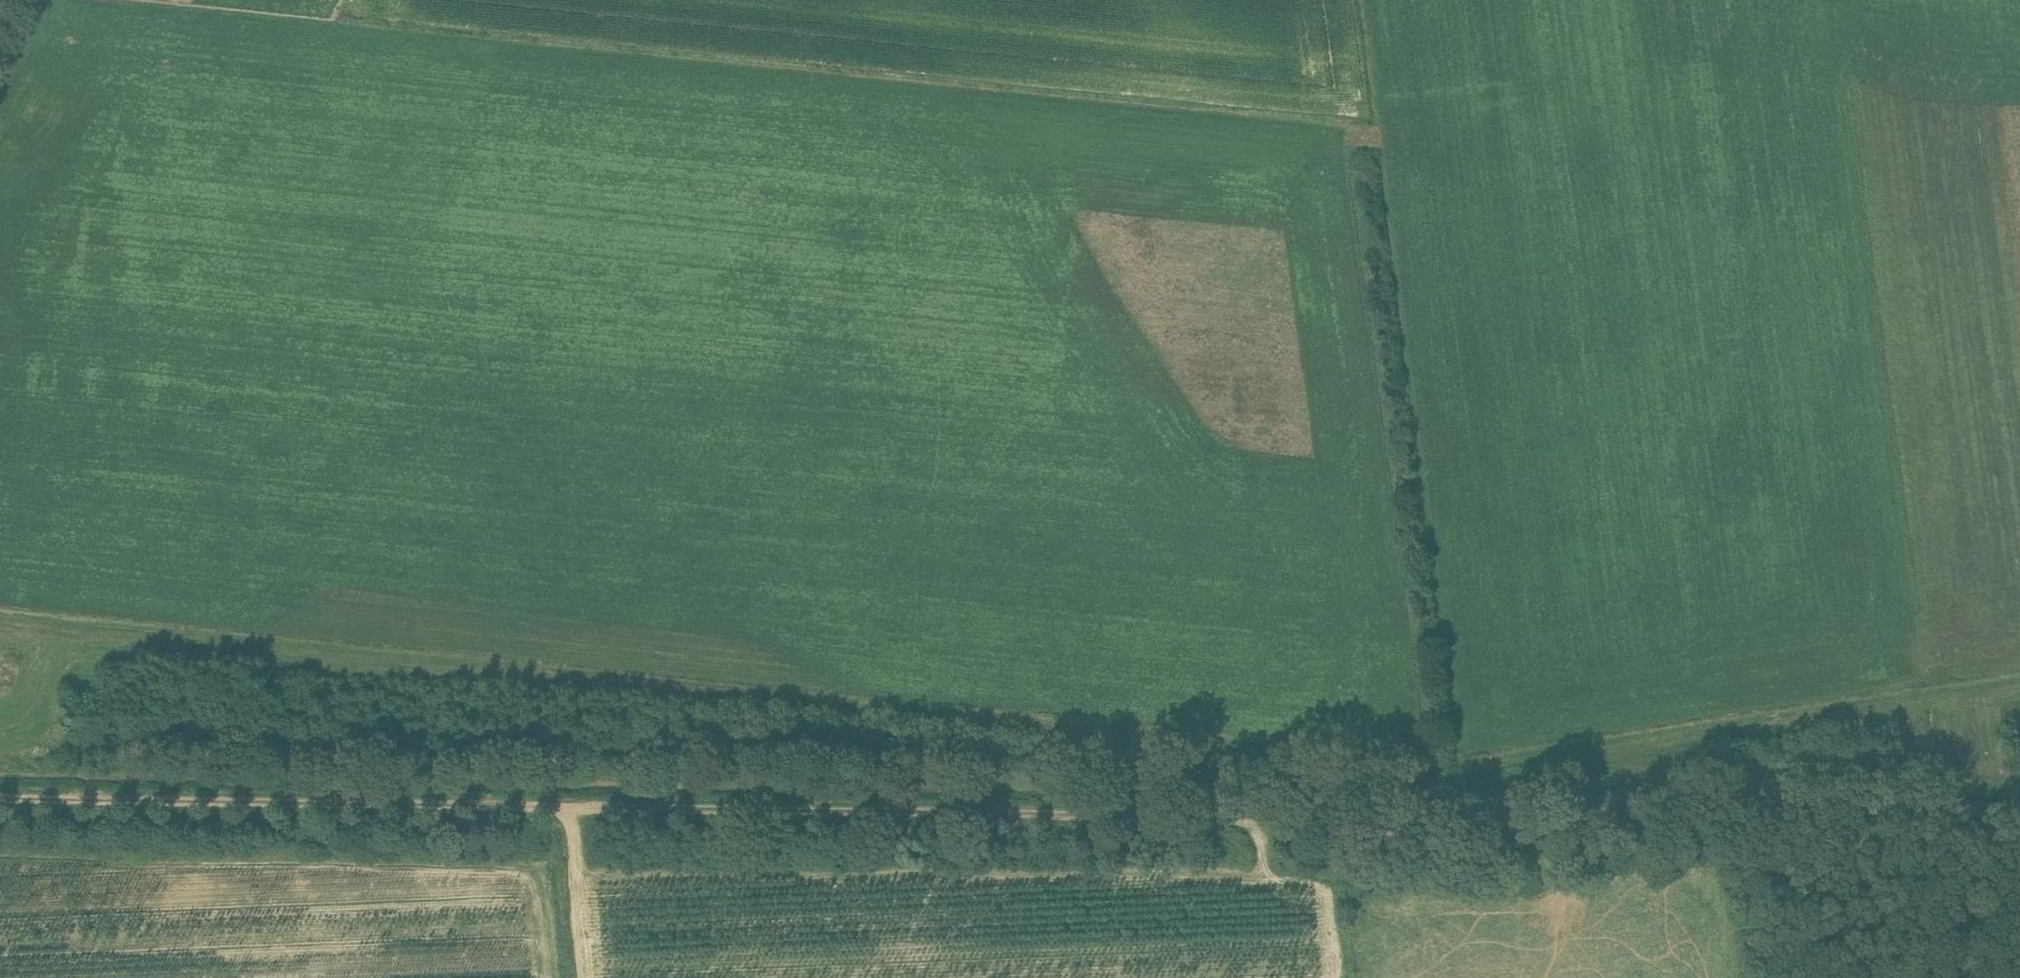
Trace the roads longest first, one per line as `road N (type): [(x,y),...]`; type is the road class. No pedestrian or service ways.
road 1 (track): [(0,798),(2019,824)]

